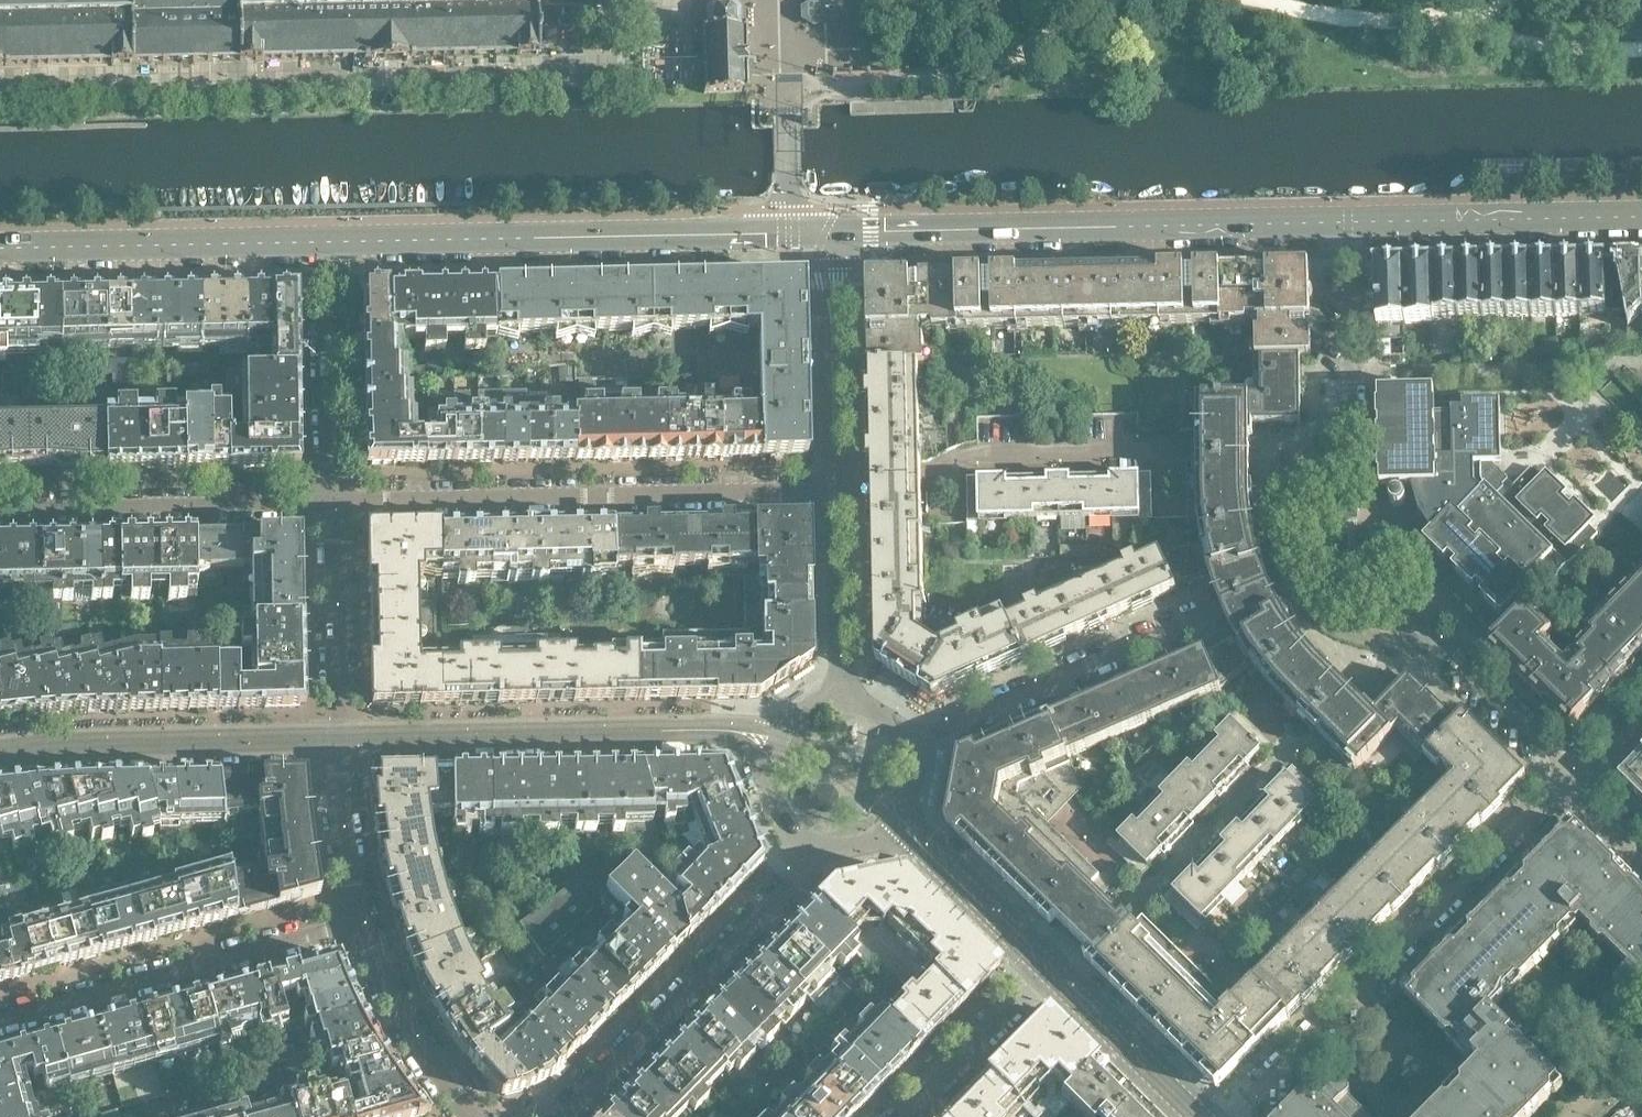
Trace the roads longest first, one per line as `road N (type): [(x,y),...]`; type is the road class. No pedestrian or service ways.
road 1 (secondary): [(0,249),(811,234)]
road 2 (residential): [(676,0),(648,73),(0,84)]
road 3 (secondary): [(811,234),(1347,222)]
road 4 (residential): [(319,504),(837,488)]
road 5 (residential): [(1569,776),(1228,1116)]
road 6 (residential): [(776,741),(698,730),(338,738)]
road 7 (residential): [(910,748),(1289,591)]
road 8 (residential): [(1289,591),(1274,551),(1280,517),(1305,473),(1350,423),(1347,222)]
road 9 (residential): [(544,1116),(623,1050),(827,841)]
road 10 (residential): [(0,1023),(356,923)]
road 11 (residential): [(1289,591),(1332,629),(1424,650),(1465,671),(1569,776)]
road 12 (residential): [(338,738),(0,752)]
road 13 (residential): [(0,512),(319,504)]
road 14 (unclassified): [(837,488),(921,487),(1002,453),(1146,450)]
road 15 (secondary): [(1347,222),(1641,216)]
road 16 (tertiary): [(837,488),(826,265),(811,234)]
road 17 (residential): [(338,738),(319,504)]
road 18 (residential): [(472,1116),(413,1041),(356,923)]
road 19 (tertiary): [(1042,964),(1198,1116)]
road 20 (residential): [(889,1116),(1042,964)]
road 21 (tertiary): [(840,699),(837,488)]
road 22 (tertiary): [(894,819),(1042,964)]
road 23 (residential): [(356,923),(338,738)]
road 24 (tertiary): [(776,741),(773,792),(785,815),(827,841)]
road 25 (residential): [(787,125),(790,0)]

